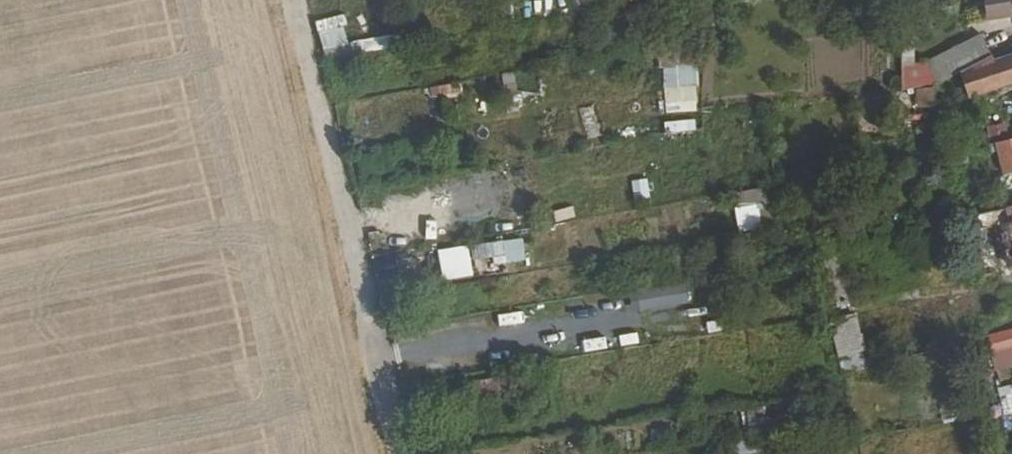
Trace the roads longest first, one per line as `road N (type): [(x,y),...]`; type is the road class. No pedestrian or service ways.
road 1 (track): [(407,453),(302,0)]

